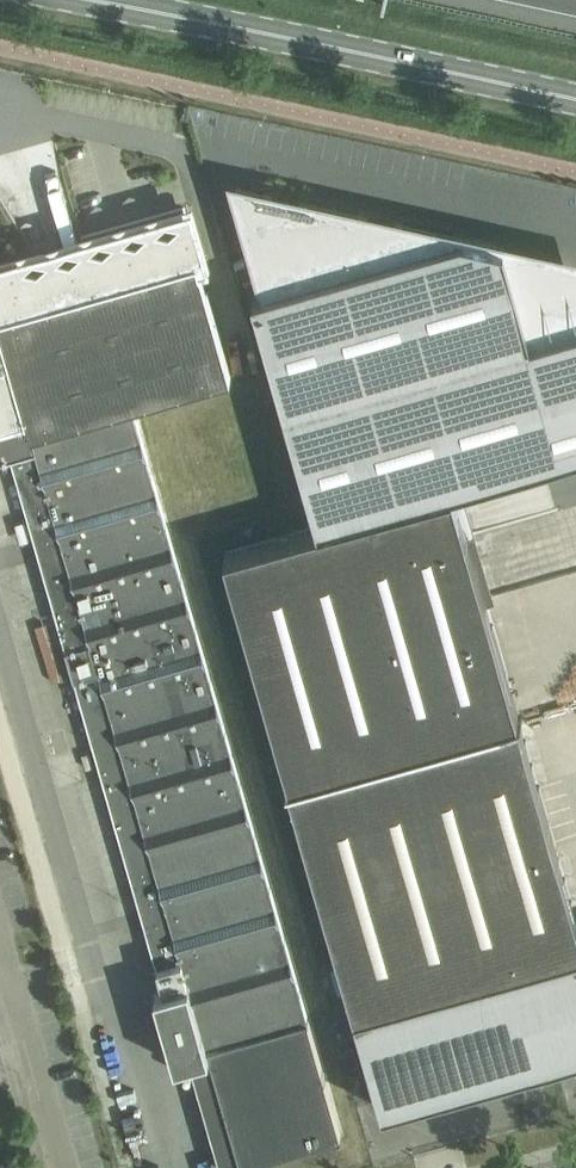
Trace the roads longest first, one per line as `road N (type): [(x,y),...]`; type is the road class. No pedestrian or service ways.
road 1 (secondary): [(59,0),(575,107)]
road 2 (unclassified): [(62,1167),(0,949)]

